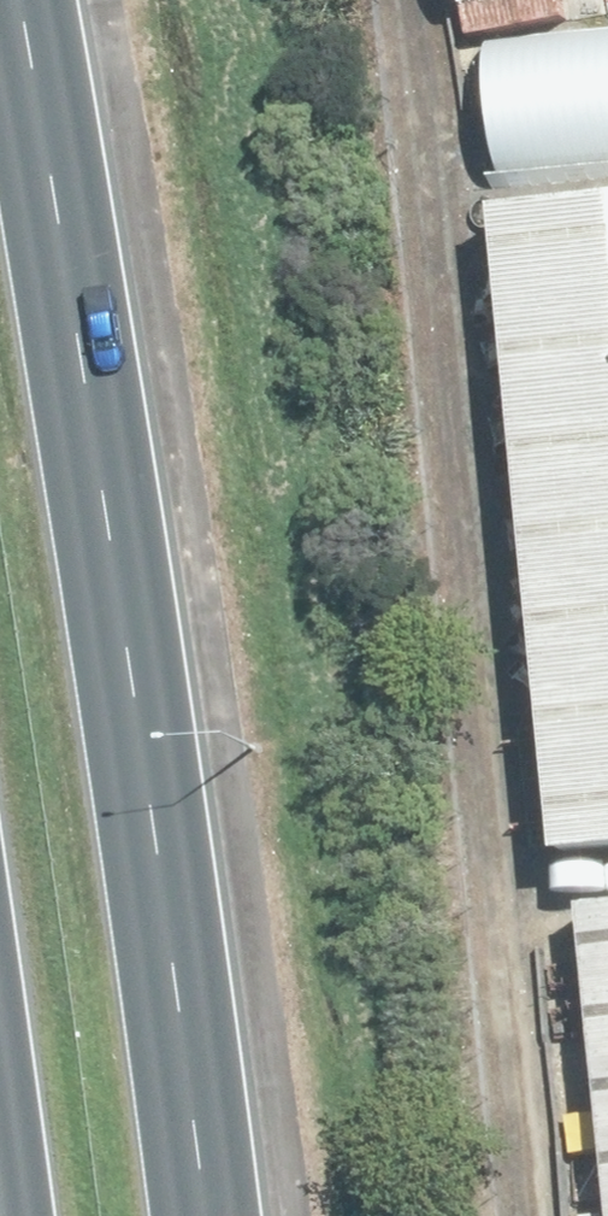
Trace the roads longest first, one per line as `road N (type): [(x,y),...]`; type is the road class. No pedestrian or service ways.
road 1 (motorway): [(14,0),(213,1215)]
road 2 (track): [(545,1215),(411,0)]

